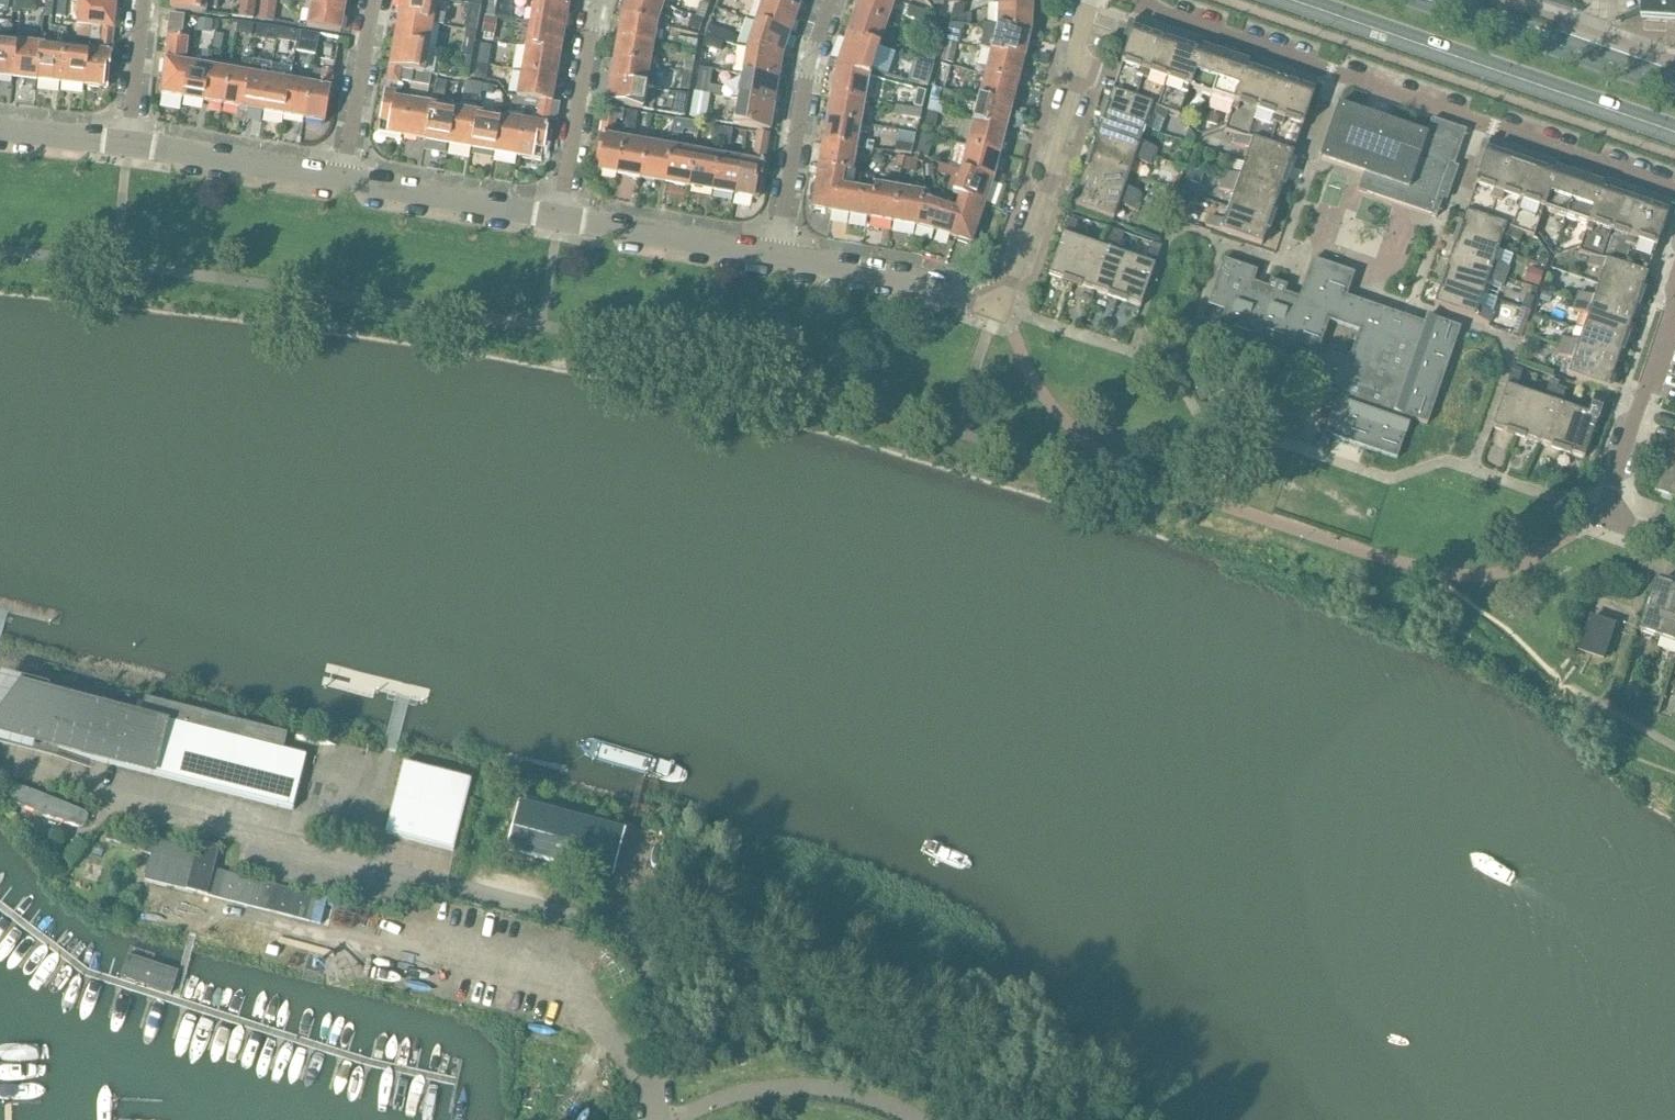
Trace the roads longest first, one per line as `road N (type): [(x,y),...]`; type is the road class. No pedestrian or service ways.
road 1 (residential): [(1142,0),(1166,15),(1674,190)]
road 2 (secondary): [(1280,0),(1674,137)]
road 3 (residential): [(999,309),(1072,99),(1089,0)]
road 4 (residential): [(1651,533),(1608,519),(1610,486),(1674,306),(1674,279)]
road 5 (secondary): [(1674,86),(1426,0)]
road 6 (residential): [(774,255),(808,74),(832,0)]
road 7 (residential): [(774,255),(913,279),(999,309)]
road 8 (residential): [(601,0),(561,220)]
road 9 (residential): [(125,144),(345,180)]
road 10 (residential): [(345,180),(561,220)]
road 11 (residential): [(561,220),(774,255)]
road 12 (residential): [(345,180),(375,0)]
road 13 (residential): [(142,0),(125,144)]
road 14 (residential): [(0,128),(125,144)]

